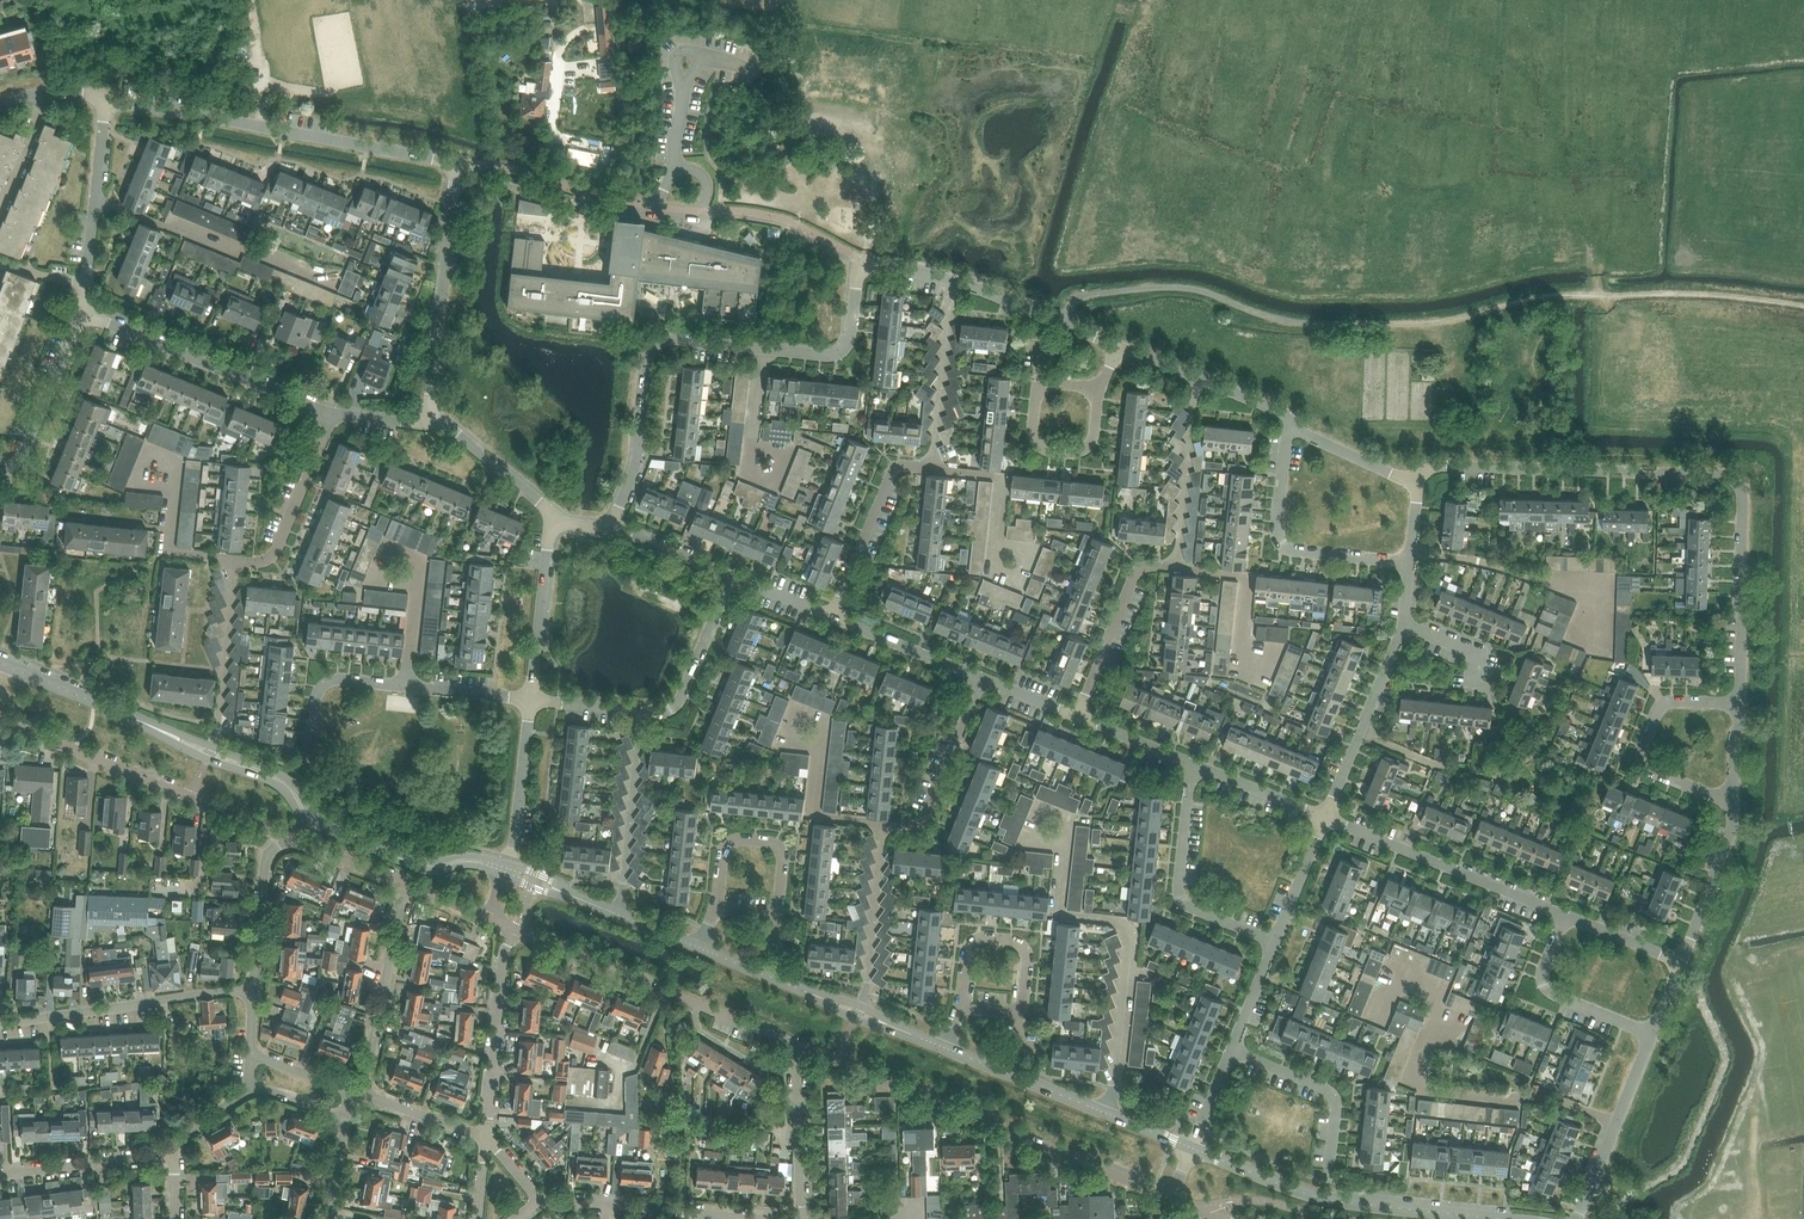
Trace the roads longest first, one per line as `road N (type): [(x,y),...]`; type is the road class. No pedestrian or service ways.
road 1 (tertiary): [(507,870),(470,860),(420,866),(323,830),(272,778),(0,665)]
road 2 (residential): [(1740,706),(1744,489),(1733,478),(1439,466),(1420,477)]
road 3 (residential): [(1173,1198),(800,1049)]
road 4 (residential): [(105,99),(455,164)]
road 5 (residential): [(800,1049),(502,929)]
road 6 (residential): [(614,525),(635,456),(642,370),(651,348),(677,342),(761,353)]
road 7 (residential): [(732,577),(674,707),(659,713),(532,700)]
road 8 (residential): [(532,700),(334,680),(315,693),(309,753)]
road 9 (residential): [(326,415),(77,314)]
road 10 (tertiary): [(946,1049),(698,947)]
road 11 (tertiary): [(1193,1149),(946,1049)]
road 12 (residential): [(1562,915),(1327,818)]
road 13 (residential): [(0,1025),(251,994)]
road 14 (residential): [(1412,564),(1297,556),(1285,544),(1288,444),(1297,427)]
road 15 (residential): [(427,411),(455,164)]
road 16 (residential): [(1275,940),(1180,899),(1190,765)]
road 17 (residential): [(1733,800),(1647,765),(1646,752),(1669,702),(1740,706)]
road 18 (residential): [(757,1218),(539,1202)]
road 19 (residential): [(77,314),(105,99)]
road 20 (residential): [(1331,1201),(1332,1097),(1234,1052)]
road 21 (residential): [(482,1139),(502,929)]
road 22 (residential): [(352,1089),(369,1037),(393,885)]
road 23 (residential): [(455,164),(659,206)]
road 24 (residential): [(191,797),(0,720)]
road 25 (tertiary): [(698,947),(507,870)]
road 26 (track): [(1586,295),(1538,297),(1438,323),(1389,324)]
road 27 (residential): [(883,826),(918,830),(983,679)]
road 28 (residential): [(1653,1037),(1548,993),(1541,982),(1562,915)]
road 29 (residential): [(1578,1218),(1653,1037)]
road 30 (residential): [(1102,387),(1038,386),(1032,446),(1085,456),(1096,443)]
road 31 (residential): [(922,468),(932,452),(951,279)]
road 32 (residential): [(1082,717),(1131,587),(1139,573),(1174,563)]
road 33 (residential): [(235,561),(260,563),(273,550),(326,415)]
road 34 (residential): [(826,614),(888,473),(922,468)]
road 35 (residential): [(1124,346),(951,279)]
road 36 (residential): [(1174,563),(1197,379)]
road 37 (residential): [(532,700),(548,535),(556,521)]
road 38 (residential): [(0,469),(15,465),(30,436),(77,314)]
road 39 (residential): [(761,353),(824,360),(844,351),(857,262)]
road 40 (residential): [(966,1003),(1024,1006),(1027,947),(970,942)]
road 41 (residential): [(507,870),(532,700)]
road 42 (residential): [(1683,962),(1729,840),(1733,800)]
road 43 (residential): [(983,679),(826,614)]
road 44 (residential): [(0,1174),(169,1157)]
road 45 (residential): [(556,521),(427,411)]
road 46 (residential): [(802,1218),(800,1049)]
road 47 (residential): [(149,471),(169,480),(162,552),(235,561)]
road 48 (residential): [(722,898),(777,904),(780,851),(752,841),(726,848)]
road 49 (tertiary): [(1495,1218),(1331,1201)]
road 50 (residential): [(251,994),(267,862),(292,843)]
road 51 (residential): [(761,353),(751,469),(767,475),(772,460)]
road 52 (tertiary): [(1331,1201),(1193,1149)]
road 53 (residential): [(1327,818),(1190,765)]
road 54 (residential): [(1174,563),(1245,579),(1242,650)]
road 55 (residential): [(922,468),(998,480),(991,545)]
road 56 (residential): [(482,1139),(352,1089)]
road 57 (residential): [(1360,736),(1492,778)]
road 58 (residential): [(1420,477),(1402,480),(1297,427)]
road 59 (residential): [(1275,940),(1327,818)]
road 60 (residential): [(1683,962),(1562,915)]
road 61 (residential): [(732,577),(614,525)]

